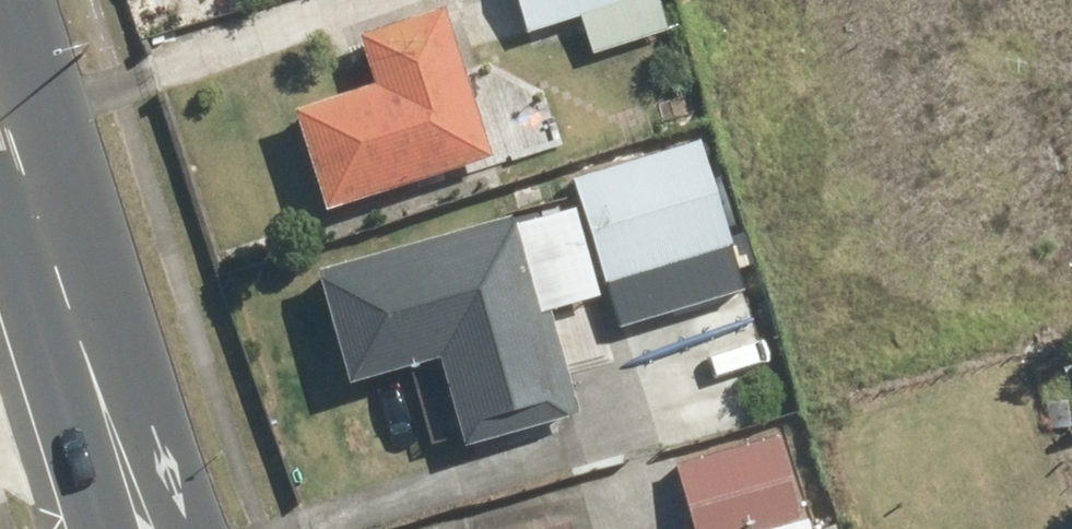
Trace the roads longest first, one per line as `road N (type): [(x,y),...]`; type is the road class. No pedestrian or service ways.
road 1 (secondary): [(0,56),(123,432)]

